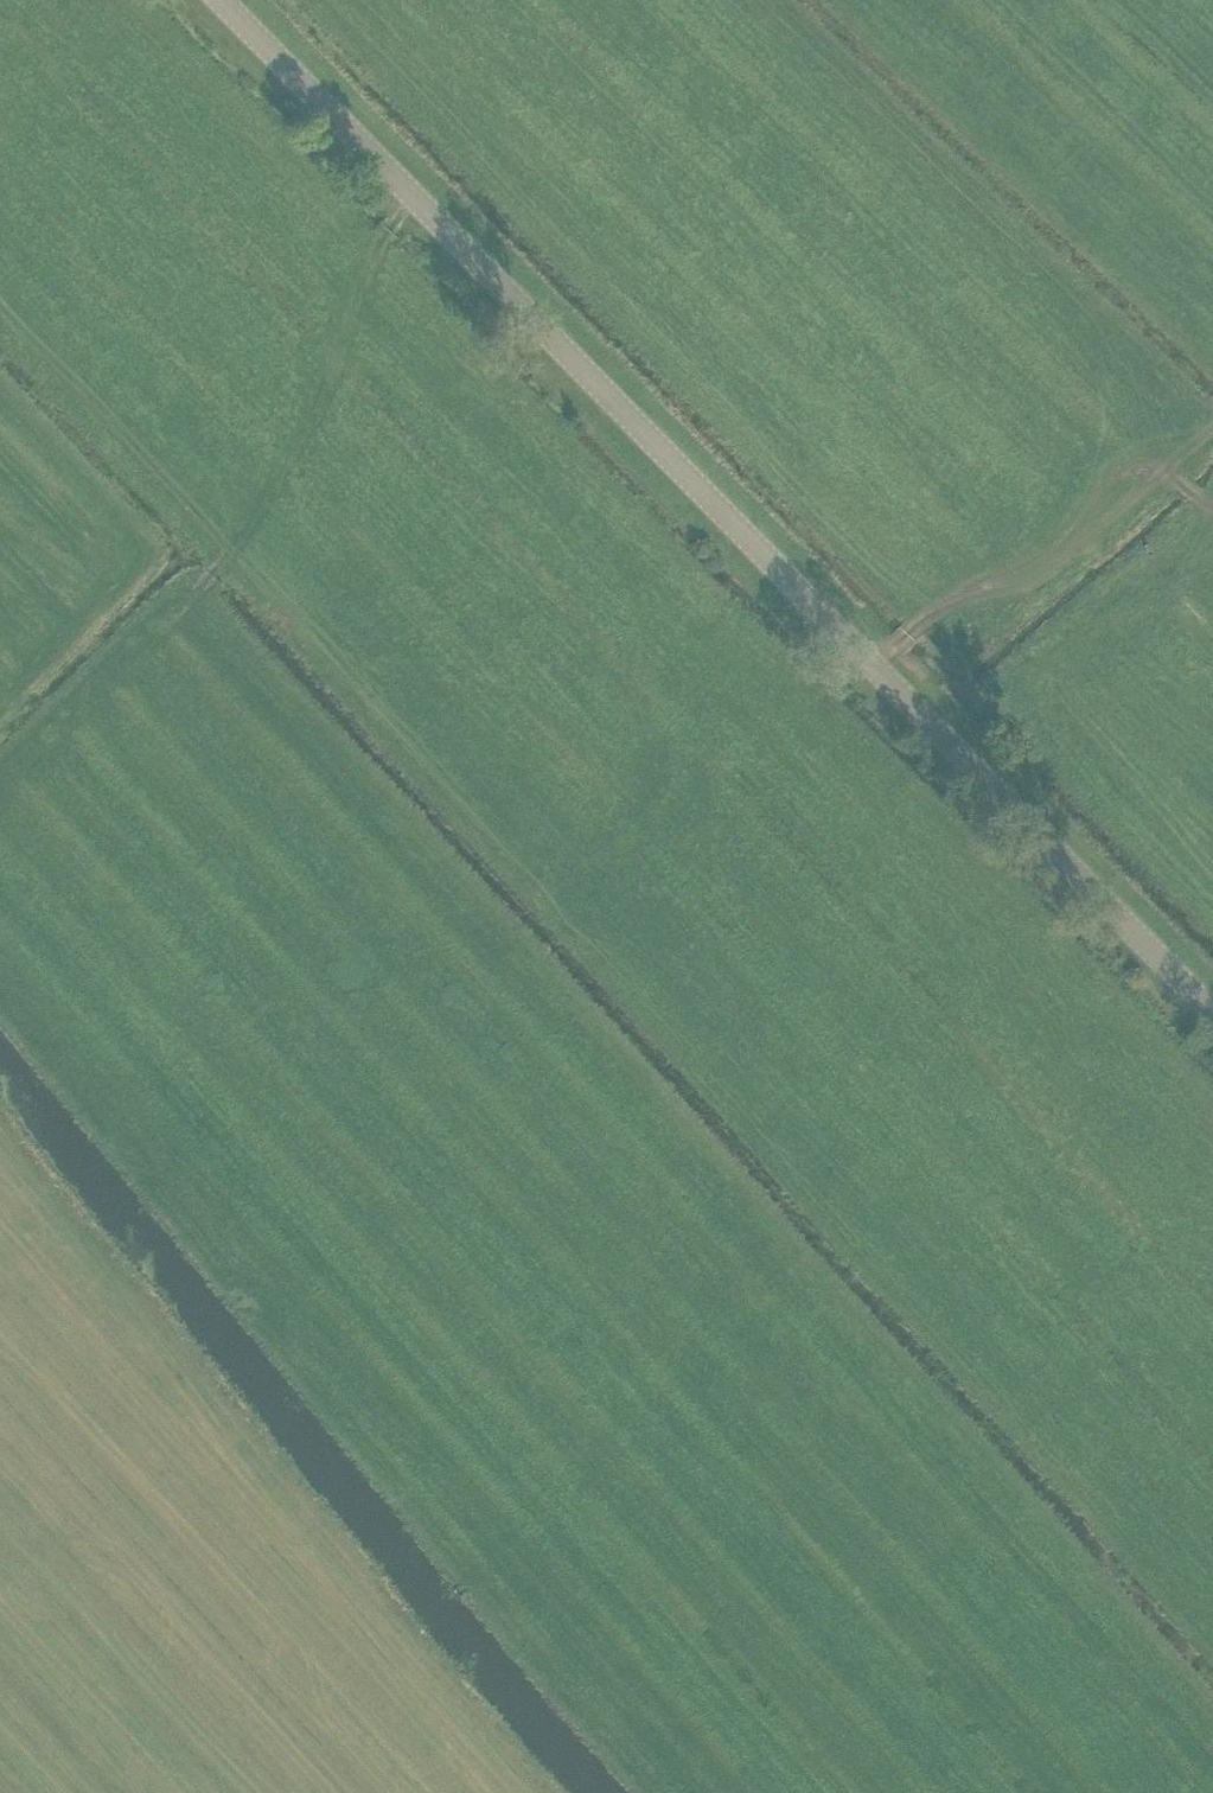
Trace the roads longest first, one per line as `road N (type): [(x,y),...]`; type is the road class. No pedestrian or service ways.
road 1 (unclassified): [(1212,1018),(219,0)]

